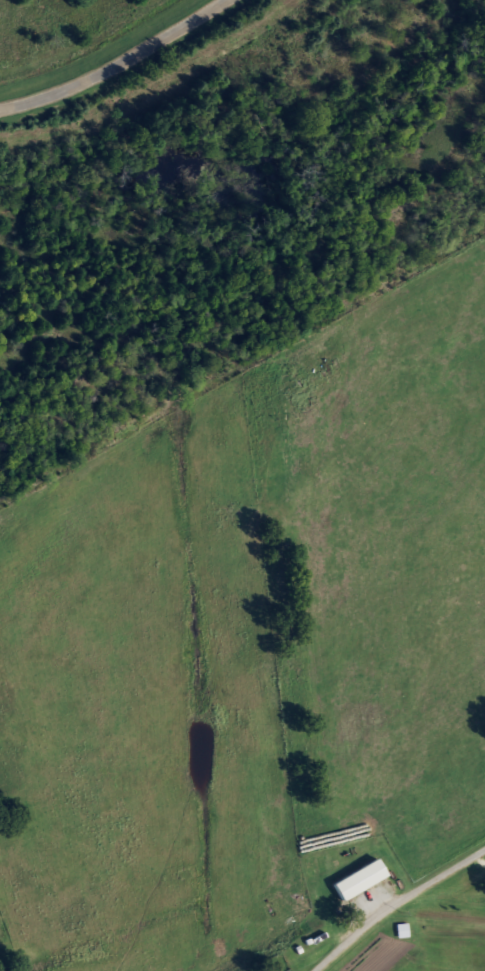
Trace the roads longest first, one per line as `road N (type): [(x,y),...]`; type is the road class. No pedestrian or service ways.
road 1 (residential): [(220,0),(111,67),(0,109)]
road 2 (residential): [(316,970),(384,911),(484,847)]

